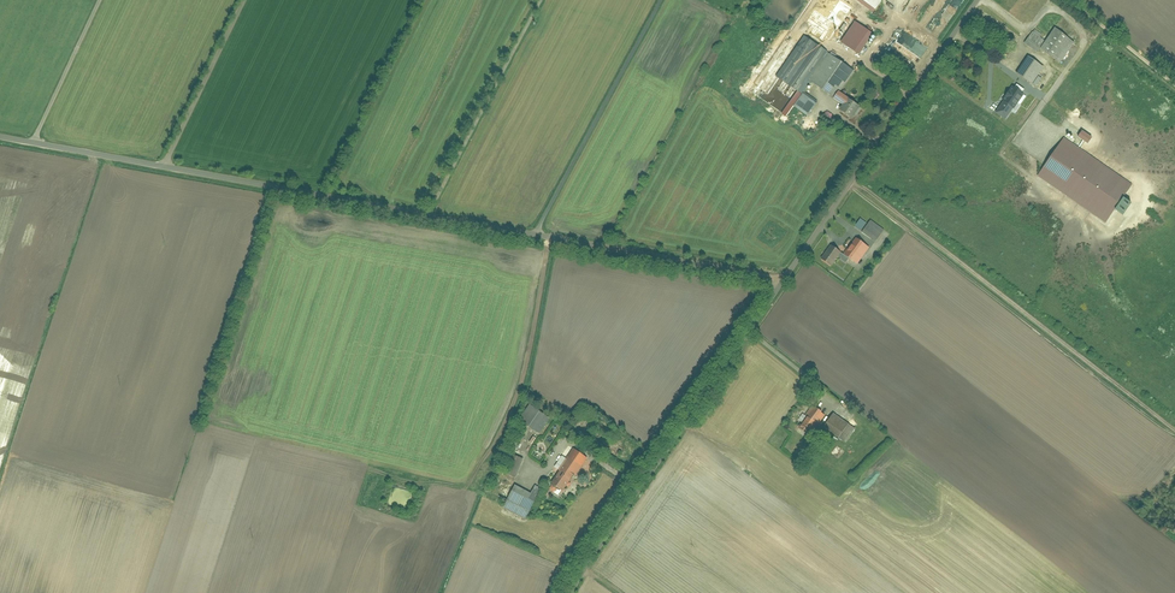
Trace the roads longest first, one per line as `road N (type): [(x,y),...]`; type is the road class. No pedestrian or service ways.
road 1 (unclassified): [(0,137),(781,280)]
road 2 (unclassified): [(781,280),(571,592)]
road 3 (unclassified): [(977,0),(781,280)]
road 4 (track): [(1067,0),(1174,86)]

